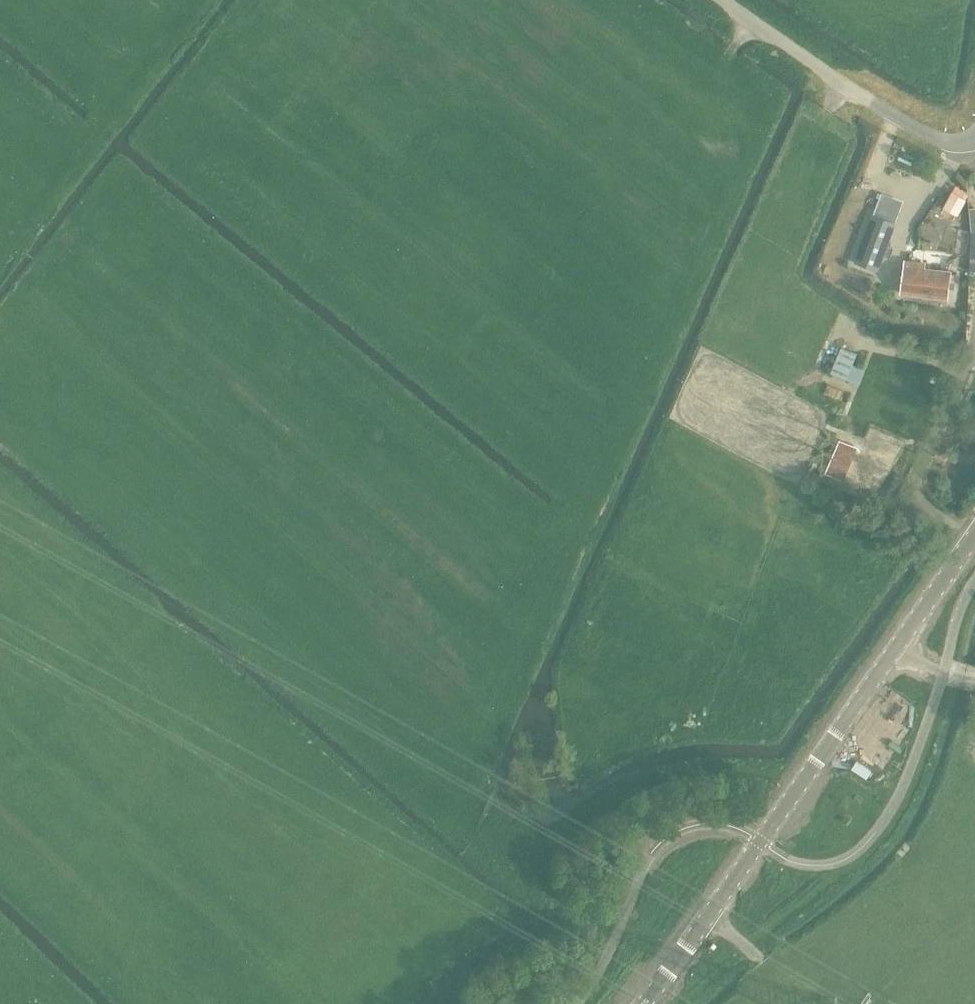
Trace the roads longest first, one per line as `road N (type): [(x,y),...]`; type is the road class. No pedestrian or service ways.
road 1 (unclassified): [(643,1003),(974,539)]
road 2 (track): [(887,113),(723,0)]

